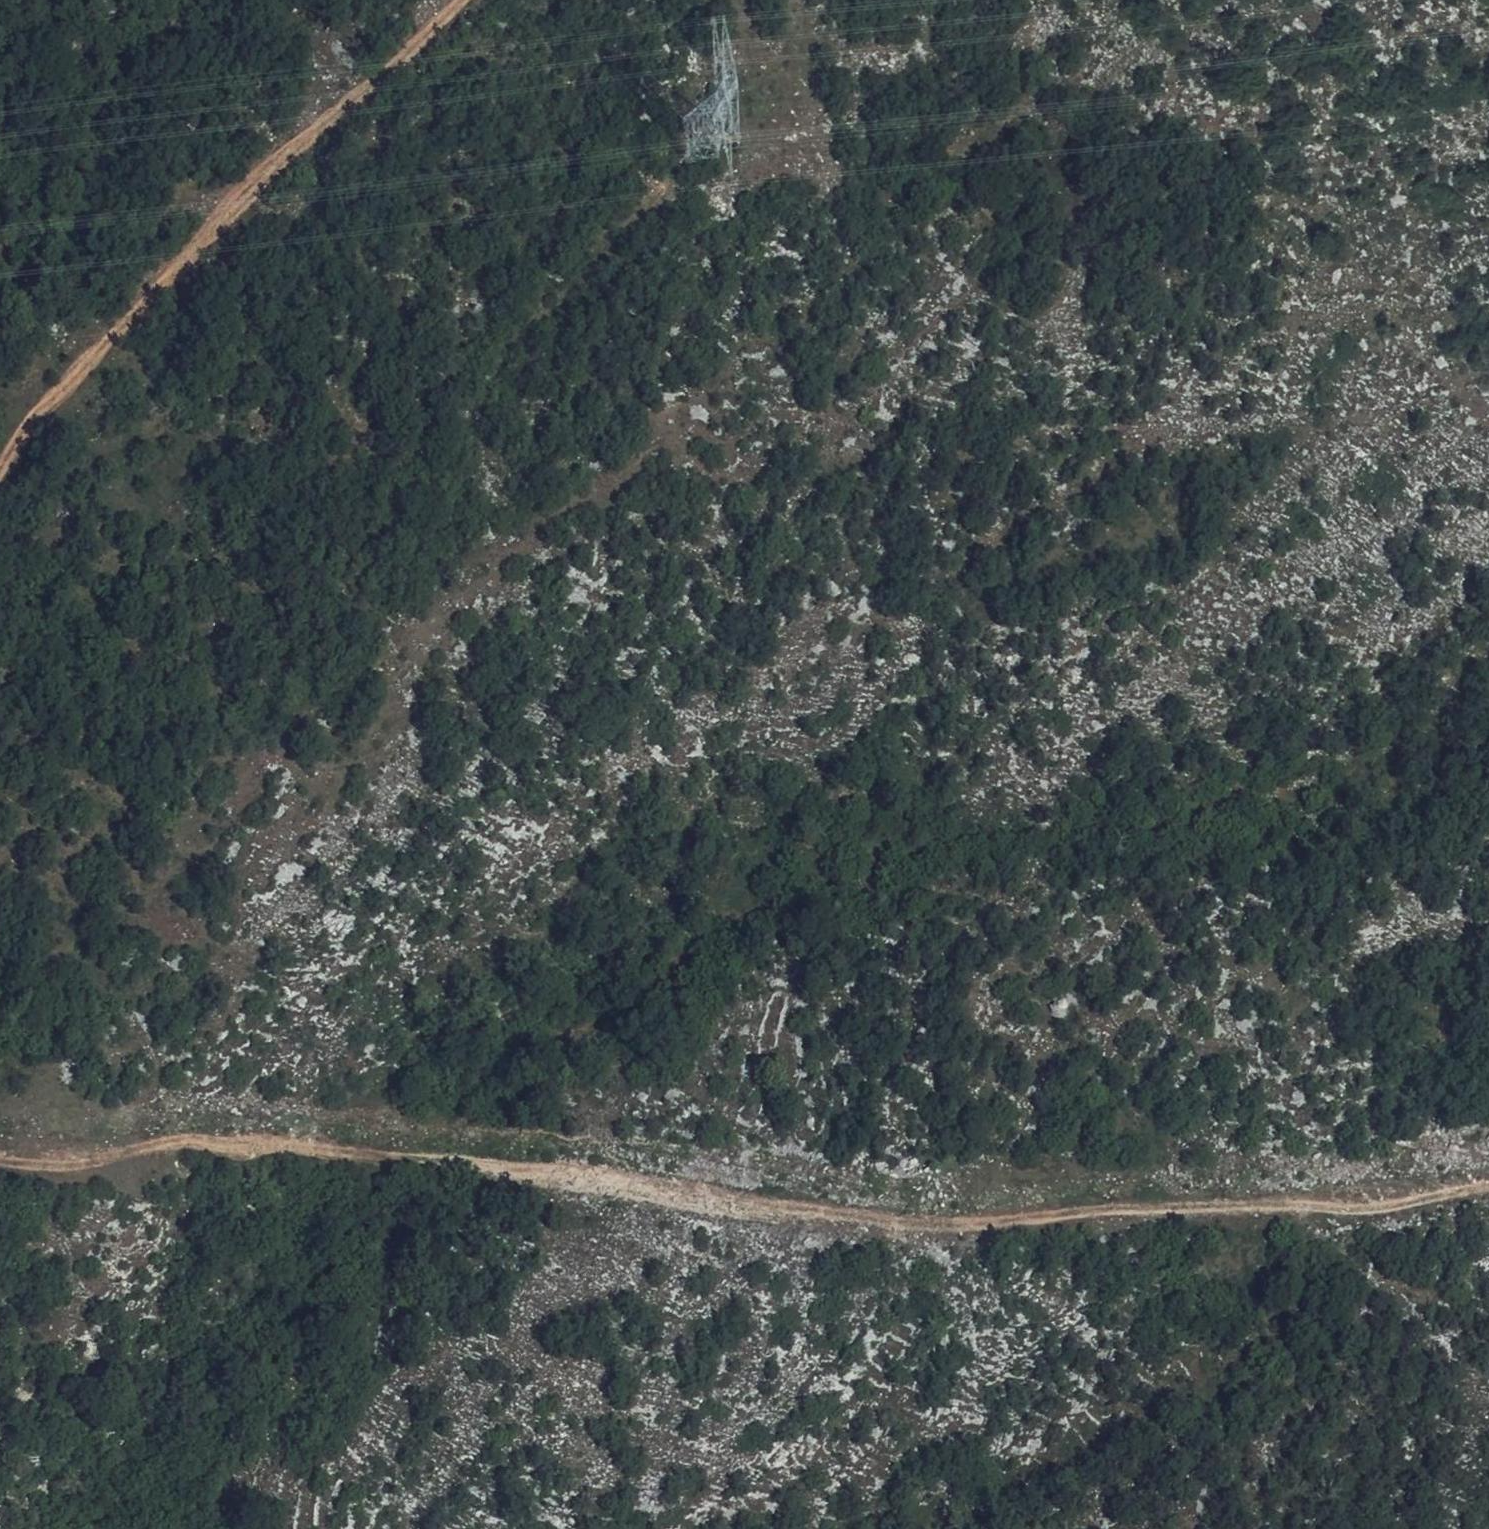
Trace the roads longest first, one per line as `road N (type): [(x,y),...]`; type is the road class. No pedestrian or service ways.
road 1 (track): [(0,1161),(69,1168),(196,1144),(242,1151),(303,1143),(360,1160),(476,1168),(706,1208),(948,1231),(1087,1209),(1229,1216),(1279,1206),(1371,1210),(1488,1191)]
road 2 (track): [(0,473),(31,430),(263,183),(465,0)]

